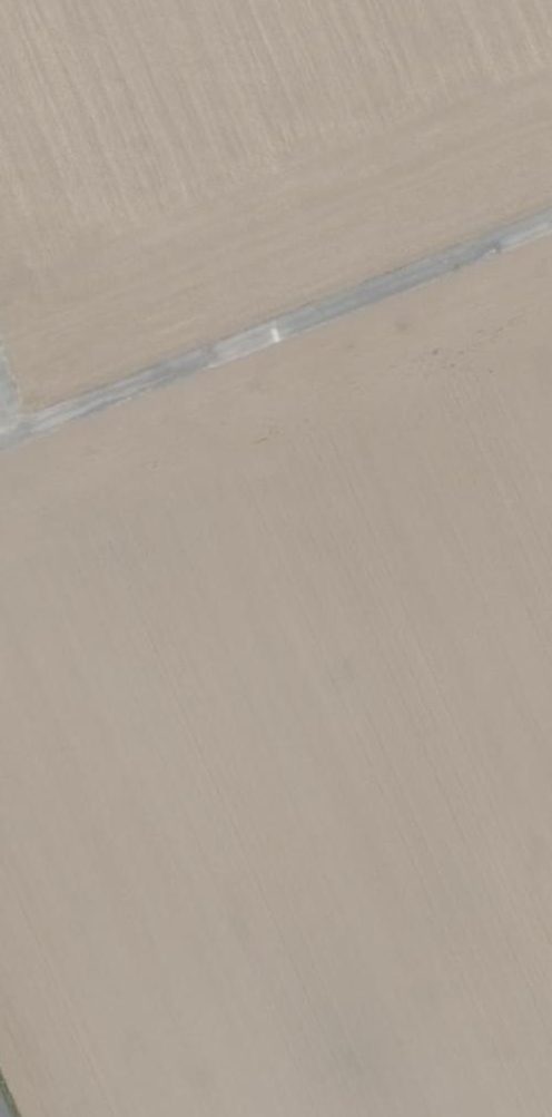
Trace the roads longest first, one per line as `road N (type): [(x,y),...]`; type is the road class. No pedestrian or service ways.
road 1 (track): [(0,431),(551,216)]

